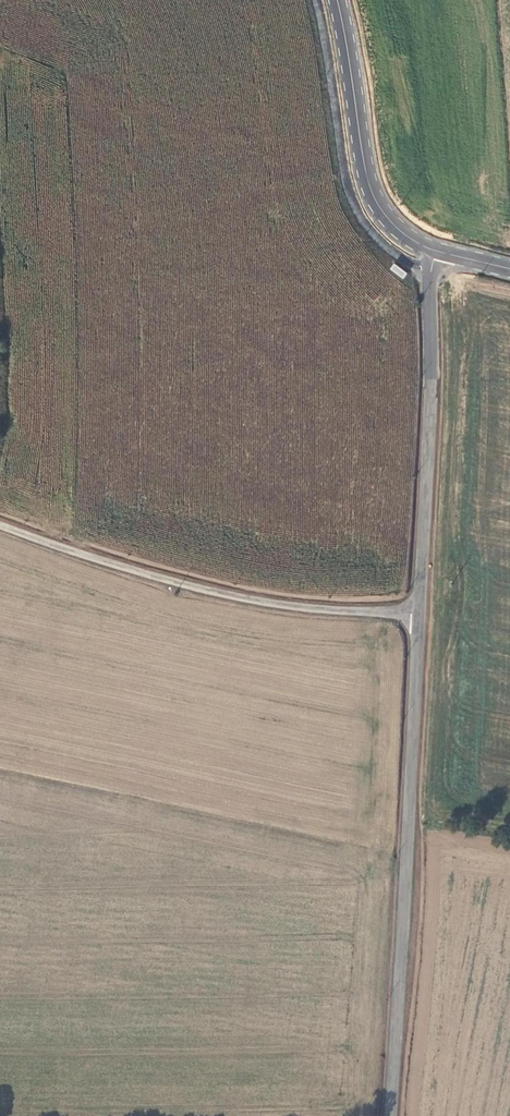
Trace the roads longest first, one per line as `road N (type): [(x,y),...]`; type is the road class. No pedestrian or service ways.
road 1 (tertiary): [(390,1115),(418,614)]
road 2 (unclassified): [(418,614),(229,595),(0,525)]
road 3 (tertiary): [(418,614),(436,251)]
road 4 (tertiary): [(436,251),(400,230),(378,203),(338,0)]

